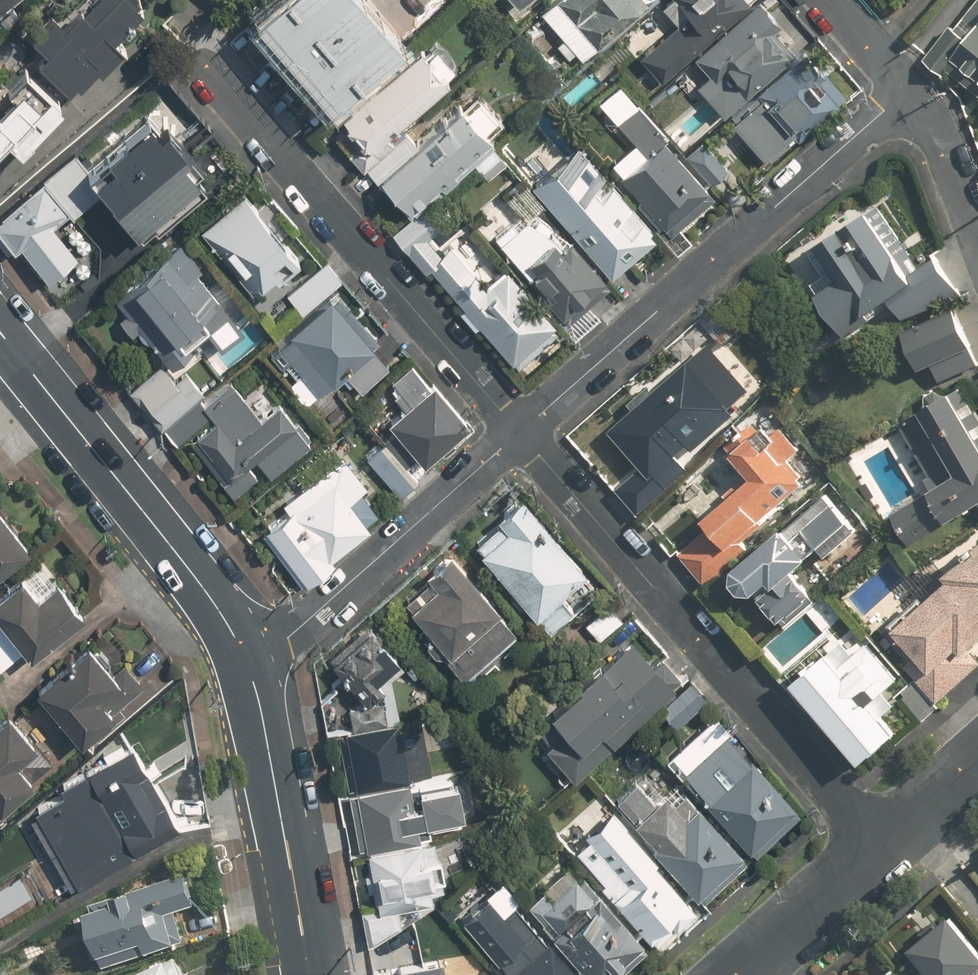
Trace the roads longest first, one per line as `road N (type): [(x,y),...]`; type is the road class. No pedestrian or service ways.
road 1 (residential): [(877,854),(520,431)]
road 2 (residential): [(520,431),(915,88)]
road 3 (residential): [(520,431),(206,65)]
road 4 (tertiary): [(0,330),(209,594),(252,671)]
road 5 (residential): [(252,671),(520,431)]
road 6 (tertiary): [(252,671),(314,974)]
road 7 (residential): [(877,854),(735,974)]
road 8 (residential): [(915,88),(977,248)]
road 9 (residential): [(977,760),(877,854)]
road 10 (residential): [(832,0),(915,88)]

